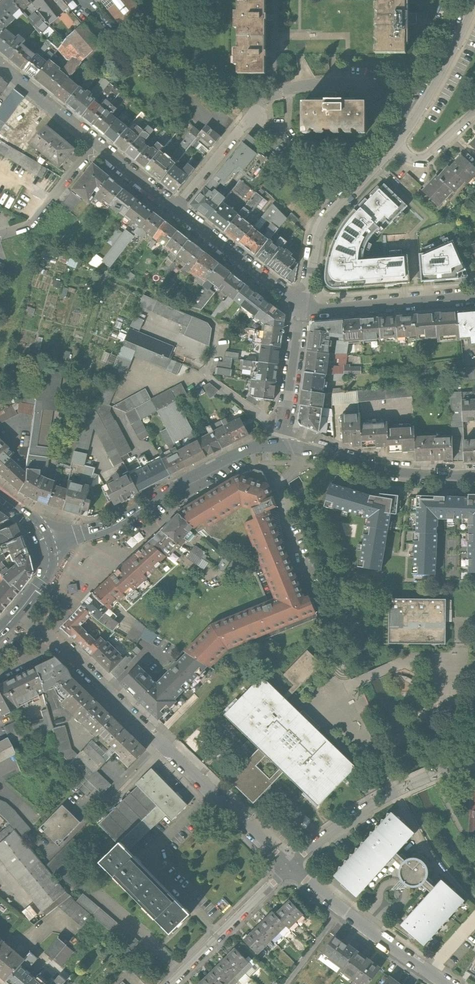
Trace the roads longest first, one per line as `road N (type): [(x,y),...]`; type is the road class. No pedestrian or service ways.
road 1 (residential): [(288,868),(67,650)]
road 2 (residential): [(177,209),(275,94),(364,86),(418,108)]
road 3 (secondary): [(46,540),(105,528),(242,452),(283,444)]
road 4 (residential): [(177,209),(0,63)]
road 5 (residential): [(393,145),(320,219),(302,310)]
road 6 (residential): [(288,868),(447,983)]
road 7 (secondary): [(283,444),(410,475),(474,476)]
road 8 (residential): [(302,310),(474,292)]
road 9 (residential): [(171,983),(288,868)]
road 10 (residential): [(302,310),(177,209)]
road 11 (residential): [(408,786),(288,868)]
road 12 (residential): [(302,310),(283,444)]
road 13 (residential): [(474,1),(418,108)]

